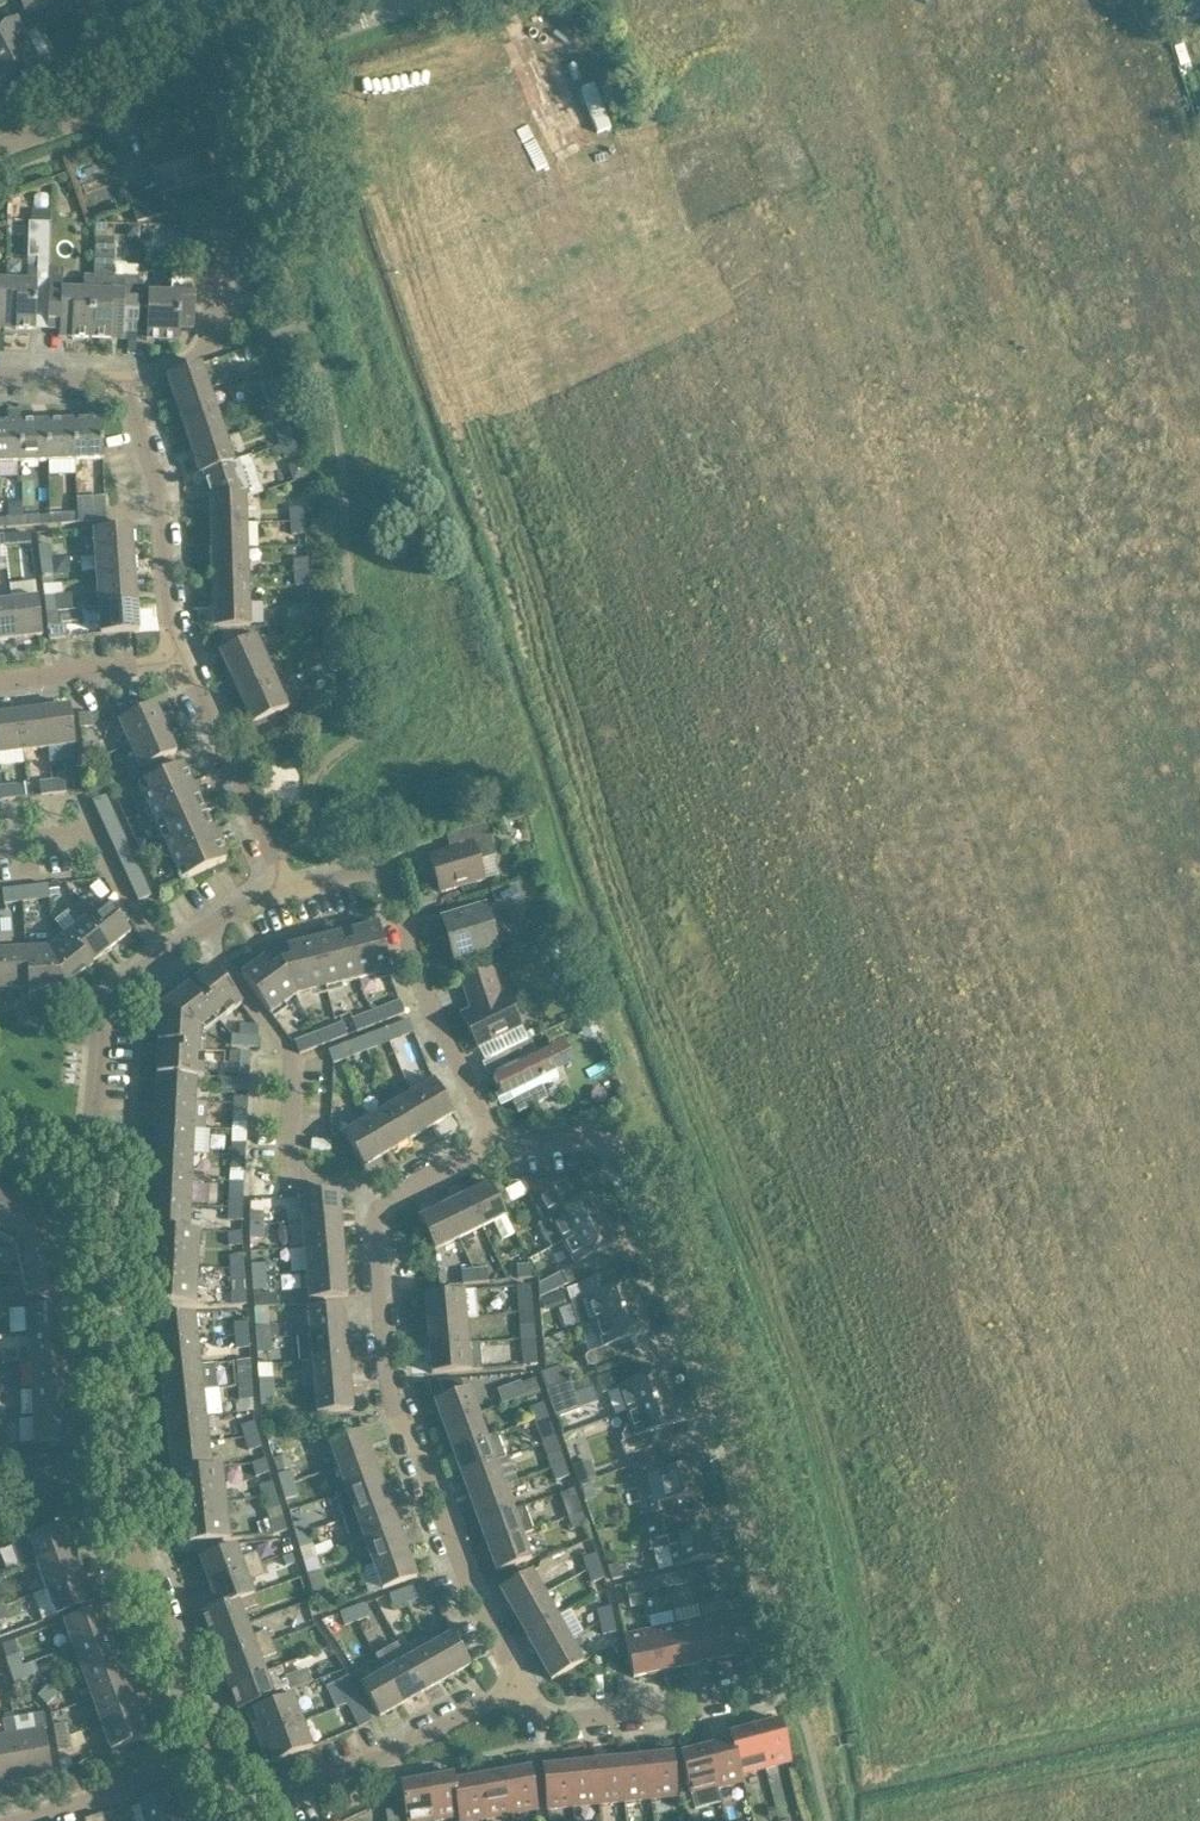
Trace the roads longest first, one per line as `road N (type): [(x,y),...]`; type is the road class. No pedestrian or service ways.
road 1 (residential): [(1024,1713),(999,1583),(934,1365),(889,1266),(656,889),(614,781)]
road 2 (residential): [(512,1685),(560,1722),(668,1711),(750,1690),(775,1666),(728,1431),(618,1153),(609,1142),(580,1135),(499,1143)]
road 3 (residential): [(512,1685),(419,1452),(394,1409),(372,1225),(382,1209),(499,1143)]
road 4 (residential): [(636,285),(651,324),(1074,284)]
road 5 (residential): [(614,781),(457,346)]
road 6 (residential): [(0,149),(423,0)]
road 7 (residential): [(1151,519),(721,644)]
road 8 (residential): [(636,285),(1031,151)]
road 9 (residential): [(181,659),(166,608),(157,490),(124,381),(0,376)]
road 10 (residential): [(499,1143),(424,994),(388,882),(357,874),(283,891)]
road 11 (residential): [(74,1160),(91,1116),(105,1005),(124,978),(283,891)]
road 12 (residential): [(457,346),(415,229),(464,39),(465,0)]
road 13 (residential): [(614,781),(926,699)]
road 14 (residential): [(115,1471),(106,1225),(74,1160)]
road 15 (residential): [(235,1815),(395,1755),(512,1685)]
road 16 (residential): [(214,1760),(135,1561),(115,1471)]
road 17 (residential): [(1071,962),(979,823),(926,699)]
road 18 (residential): [(926,699),(1187,630)]
road 19 (residential): [(283,891),(181,659)]
road 20 (residential): [(1199,1180),(1071,962)]
road 21 (residential): [(1074,284),(1151,519)]
road 22 (residential): [(214,1760),(24,1820)]
road 23 (residential): [(457,346),(636,285)]
road 24 (residential): [(0,681),(181,659)]
road 25 (residential): [(1024,1713),(1199,1673)]
road 26 (residential): [(1031,151),(1074,284)]
road 27 (residential): [(1071,962),(1199,926)]

